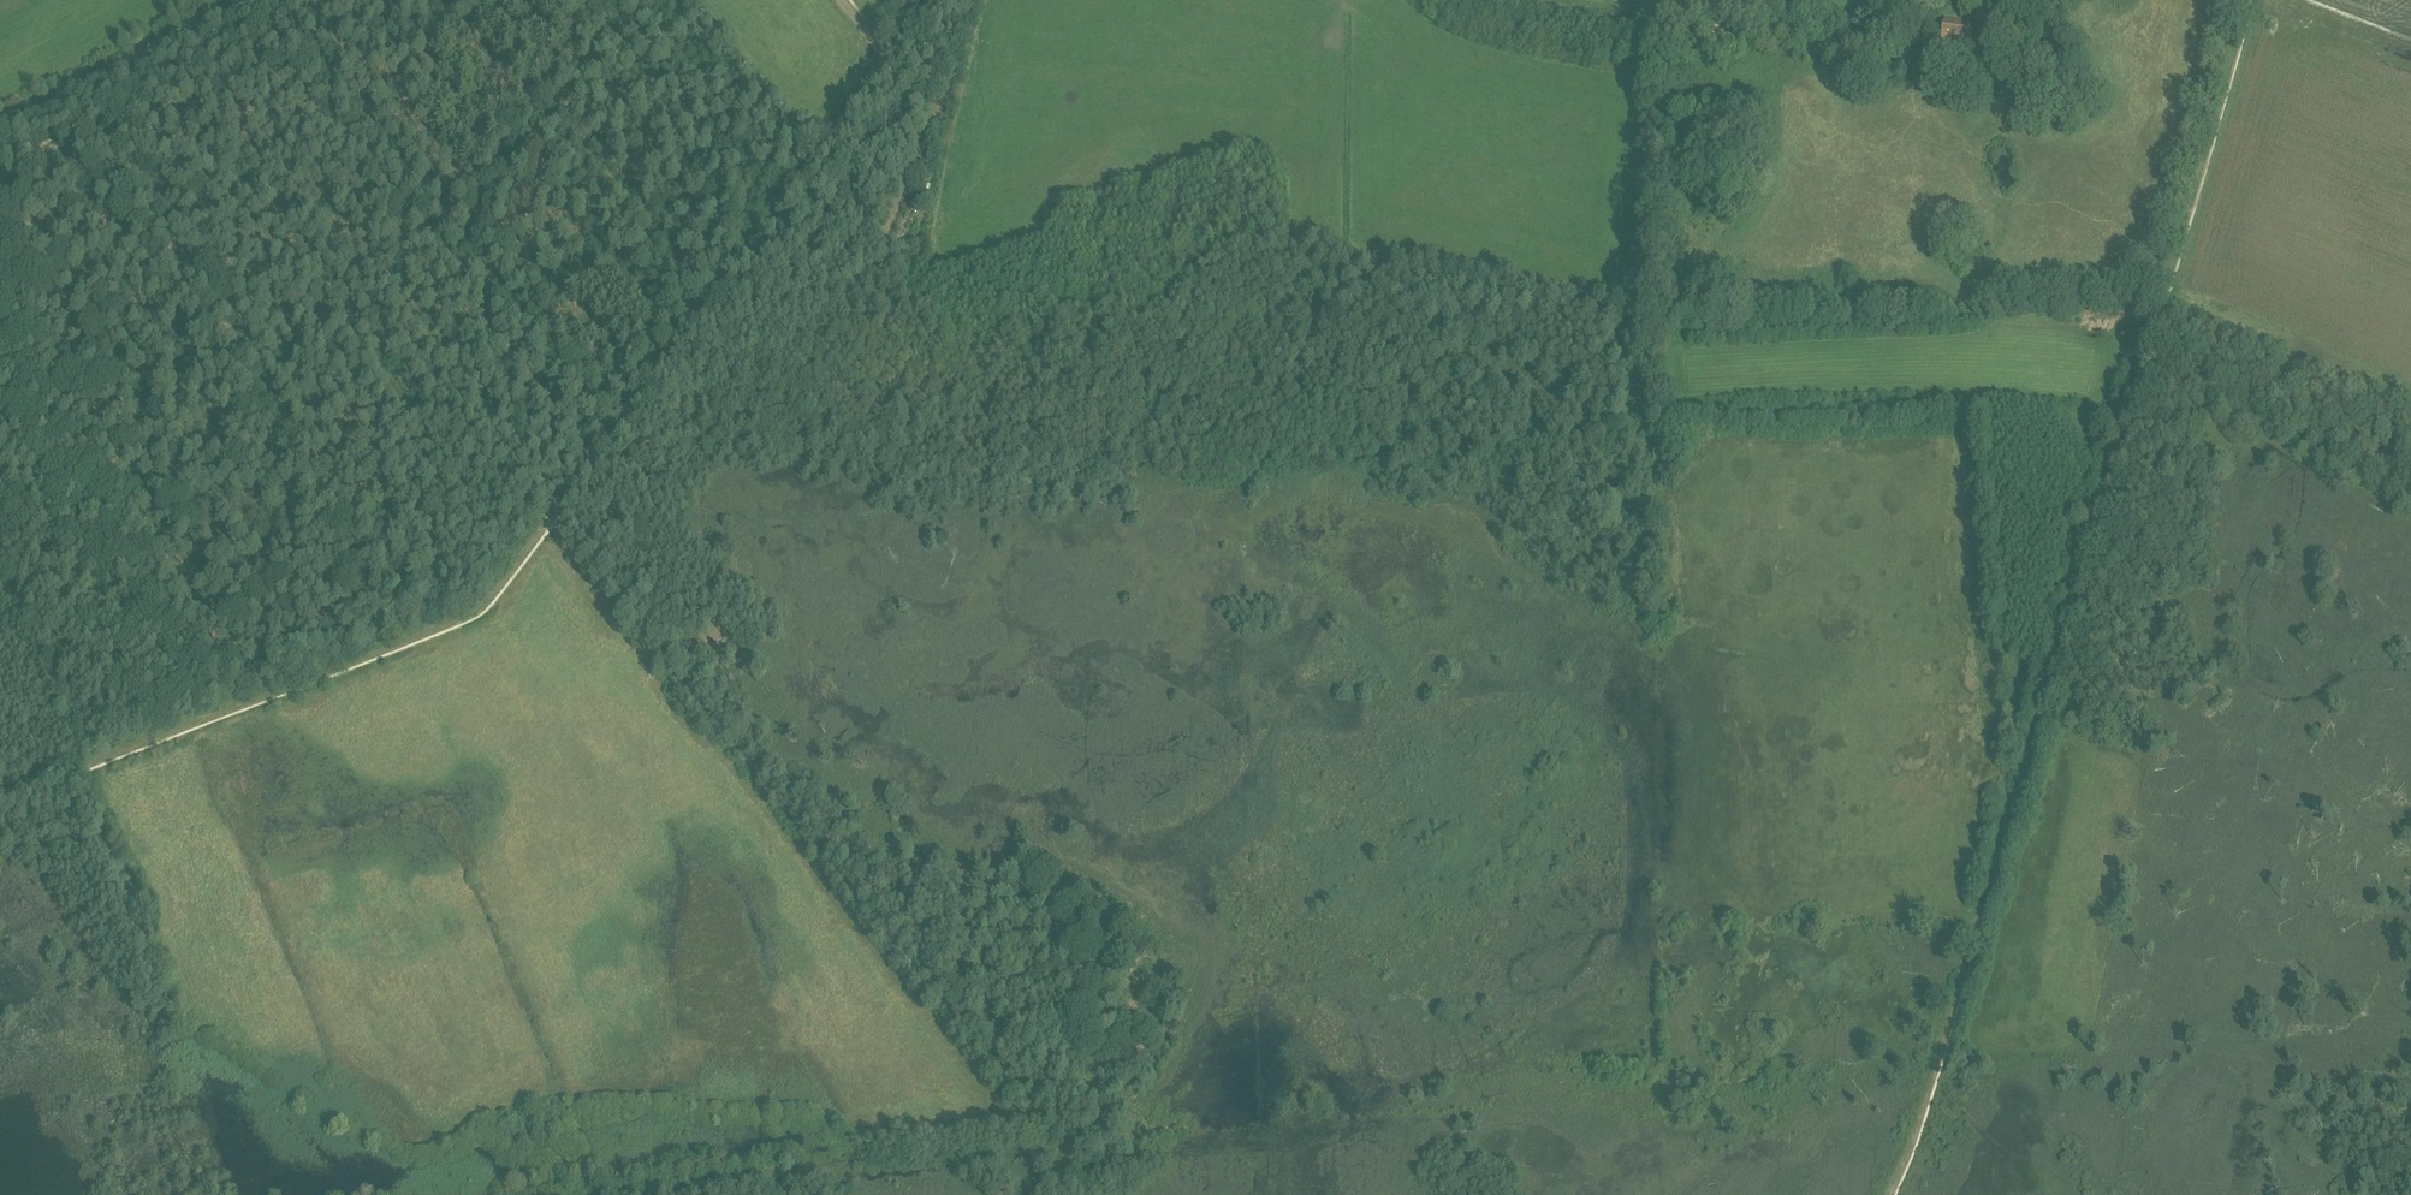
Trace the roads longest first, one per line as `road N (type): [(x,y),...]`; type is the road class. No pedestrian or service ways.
road 1 (track): [(0,797),(436,629),(483,602),(928,0)]
road 2 (track): [(2250,0),(1994,875),(1889,1194)]
road 3 (track): [(1589,0),(1655,14),(1838,17),(1887,0)]
road 4 (unclassified): [(0,131),(241,0)]

